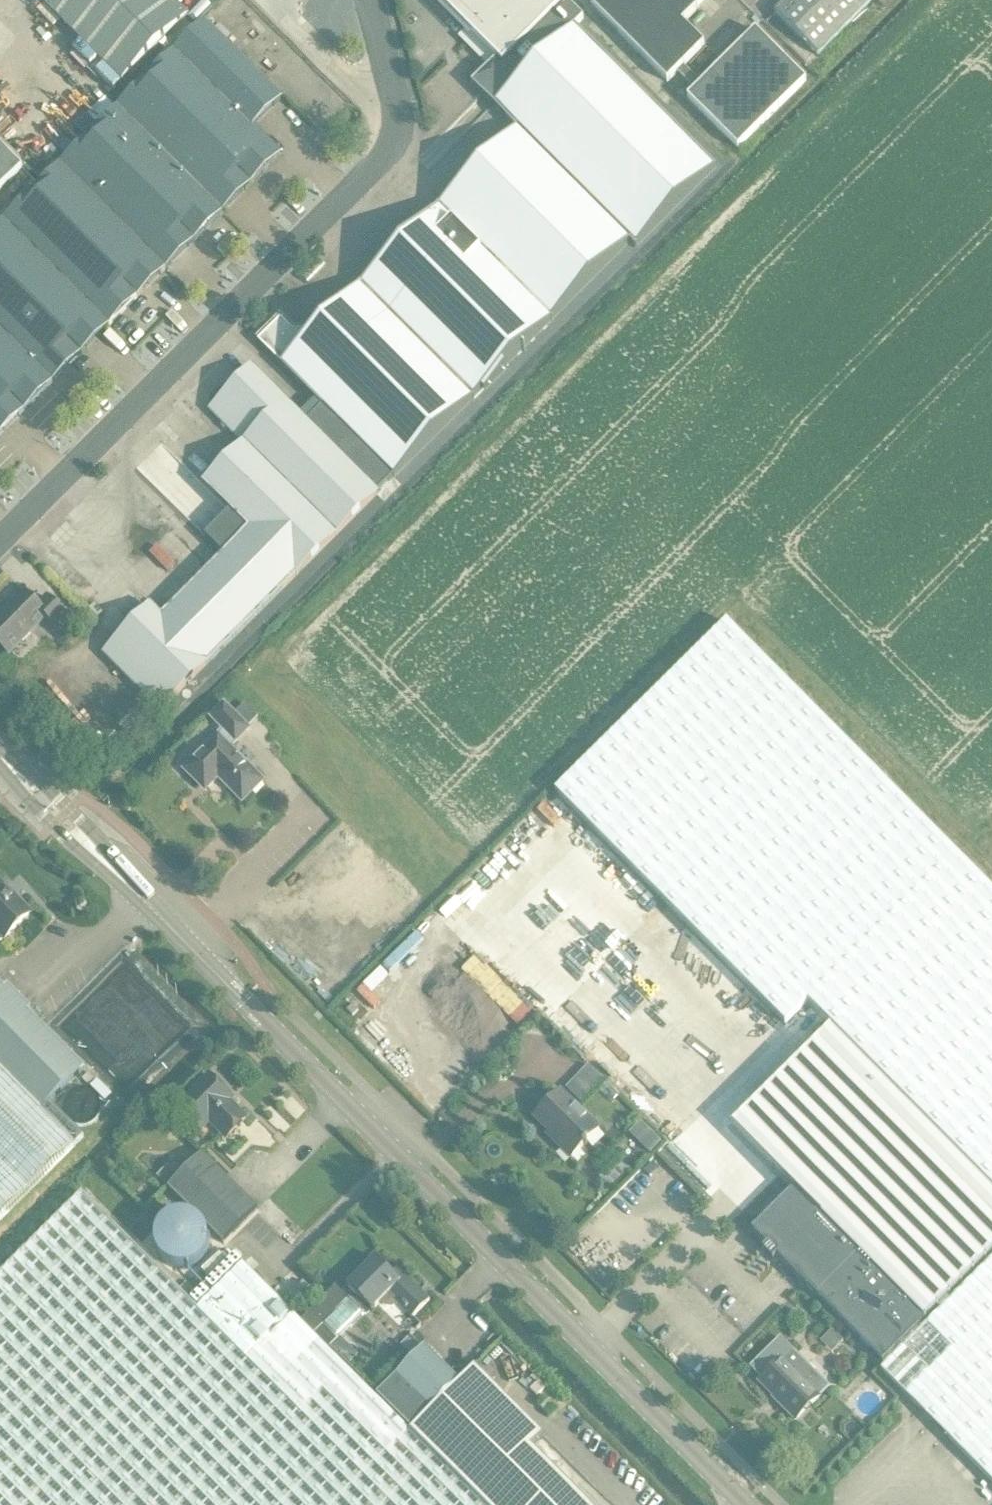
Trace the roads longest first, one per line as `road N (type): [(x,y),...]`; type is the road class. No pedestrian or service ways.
road 1 (tertiary): [(747,1504),(120,874)]
road 2 (unclassified): [(0,547),(406,133),(373,0)]
road 3 (tertiary): [(0,756),(64,838),(120,874)]
road 4 (tertiary): [(120,874),(46,788),(0,755)]

